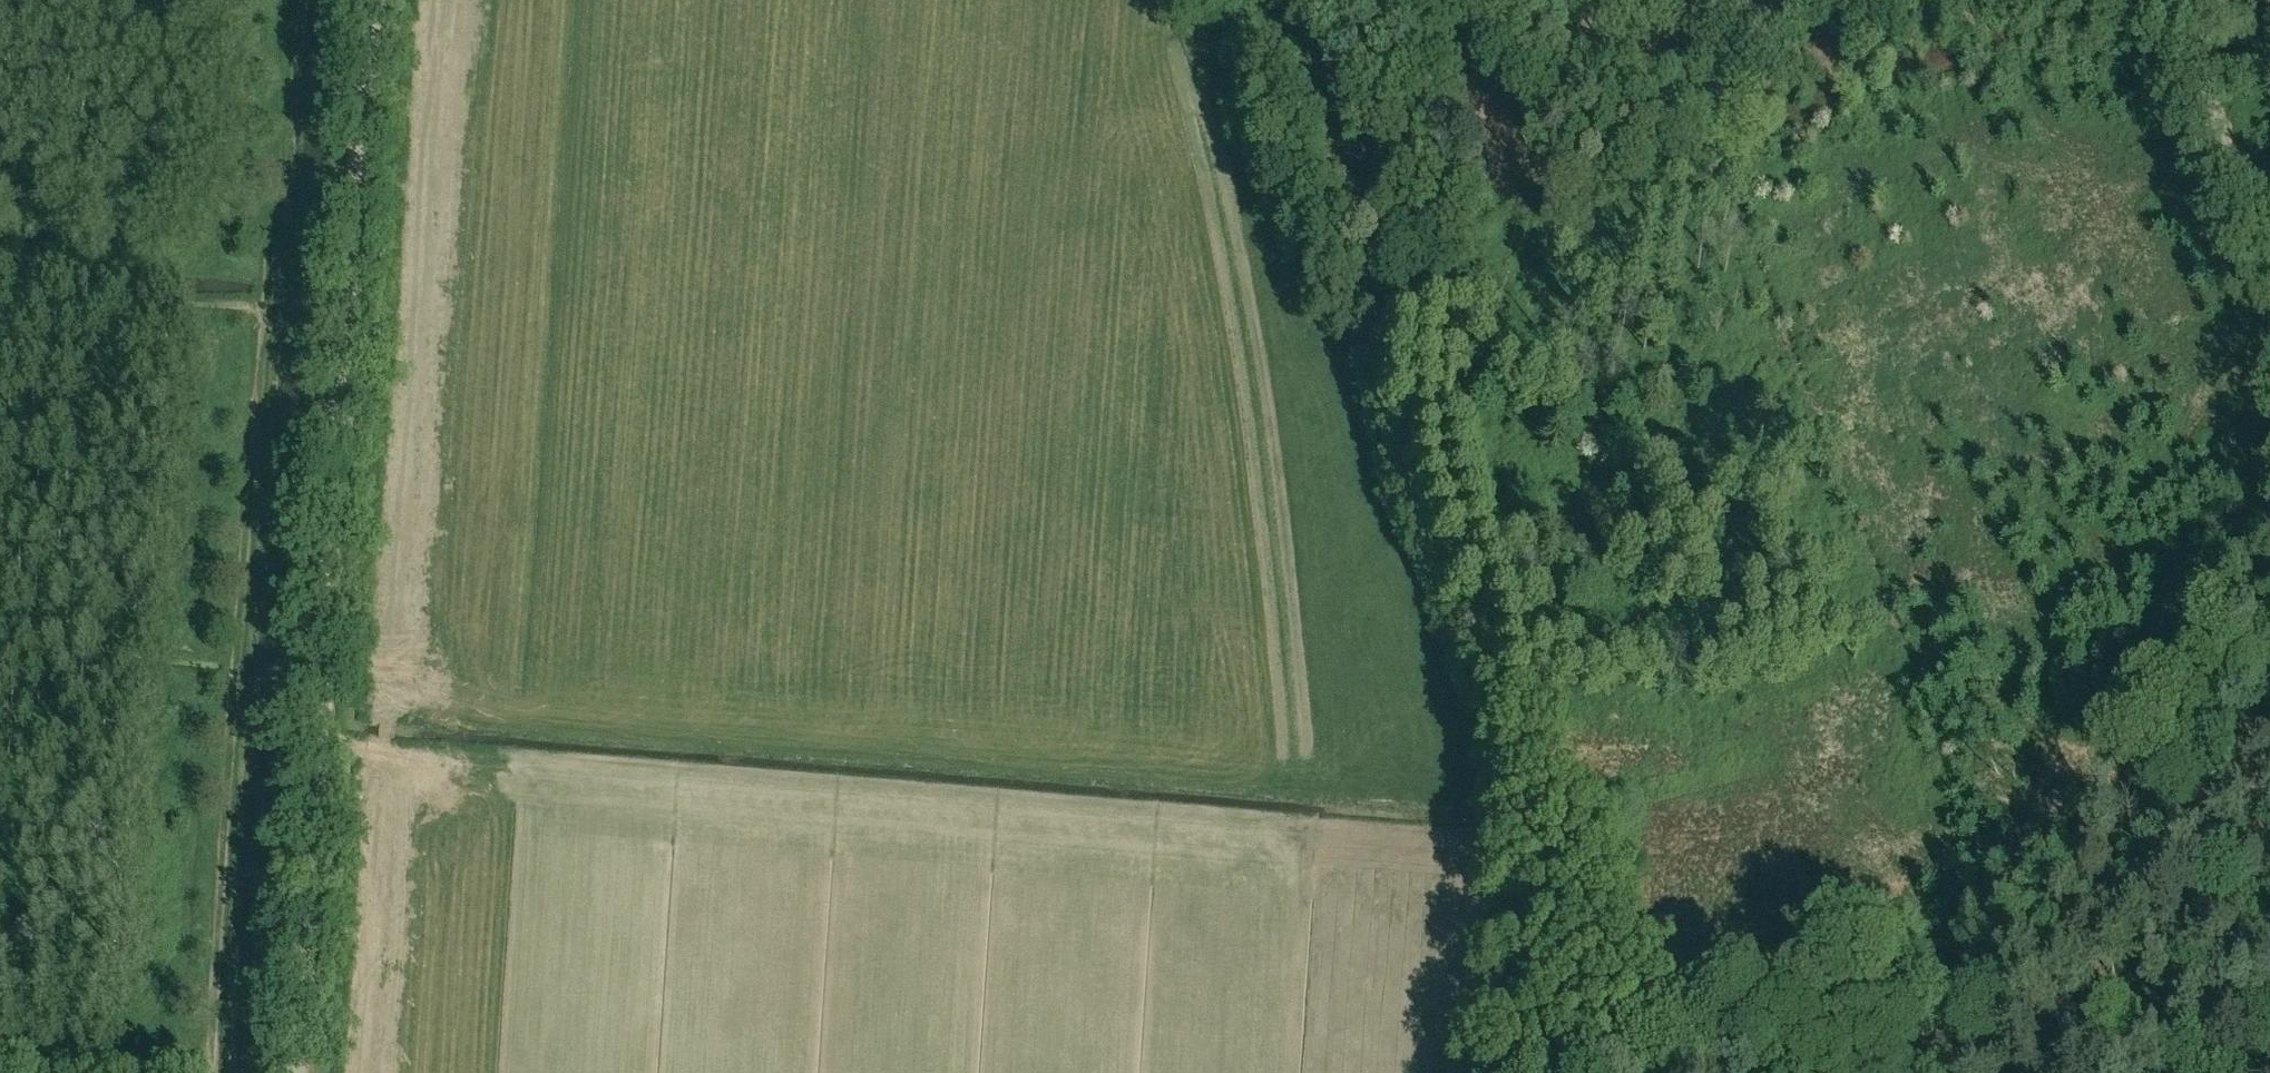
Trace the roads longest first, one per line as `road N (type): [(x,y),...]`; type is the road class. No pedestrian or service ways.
road 1 (unclassified): [(301,1072),(381,0)]
road 2 (track): [(2172,0),(2269,281)]

